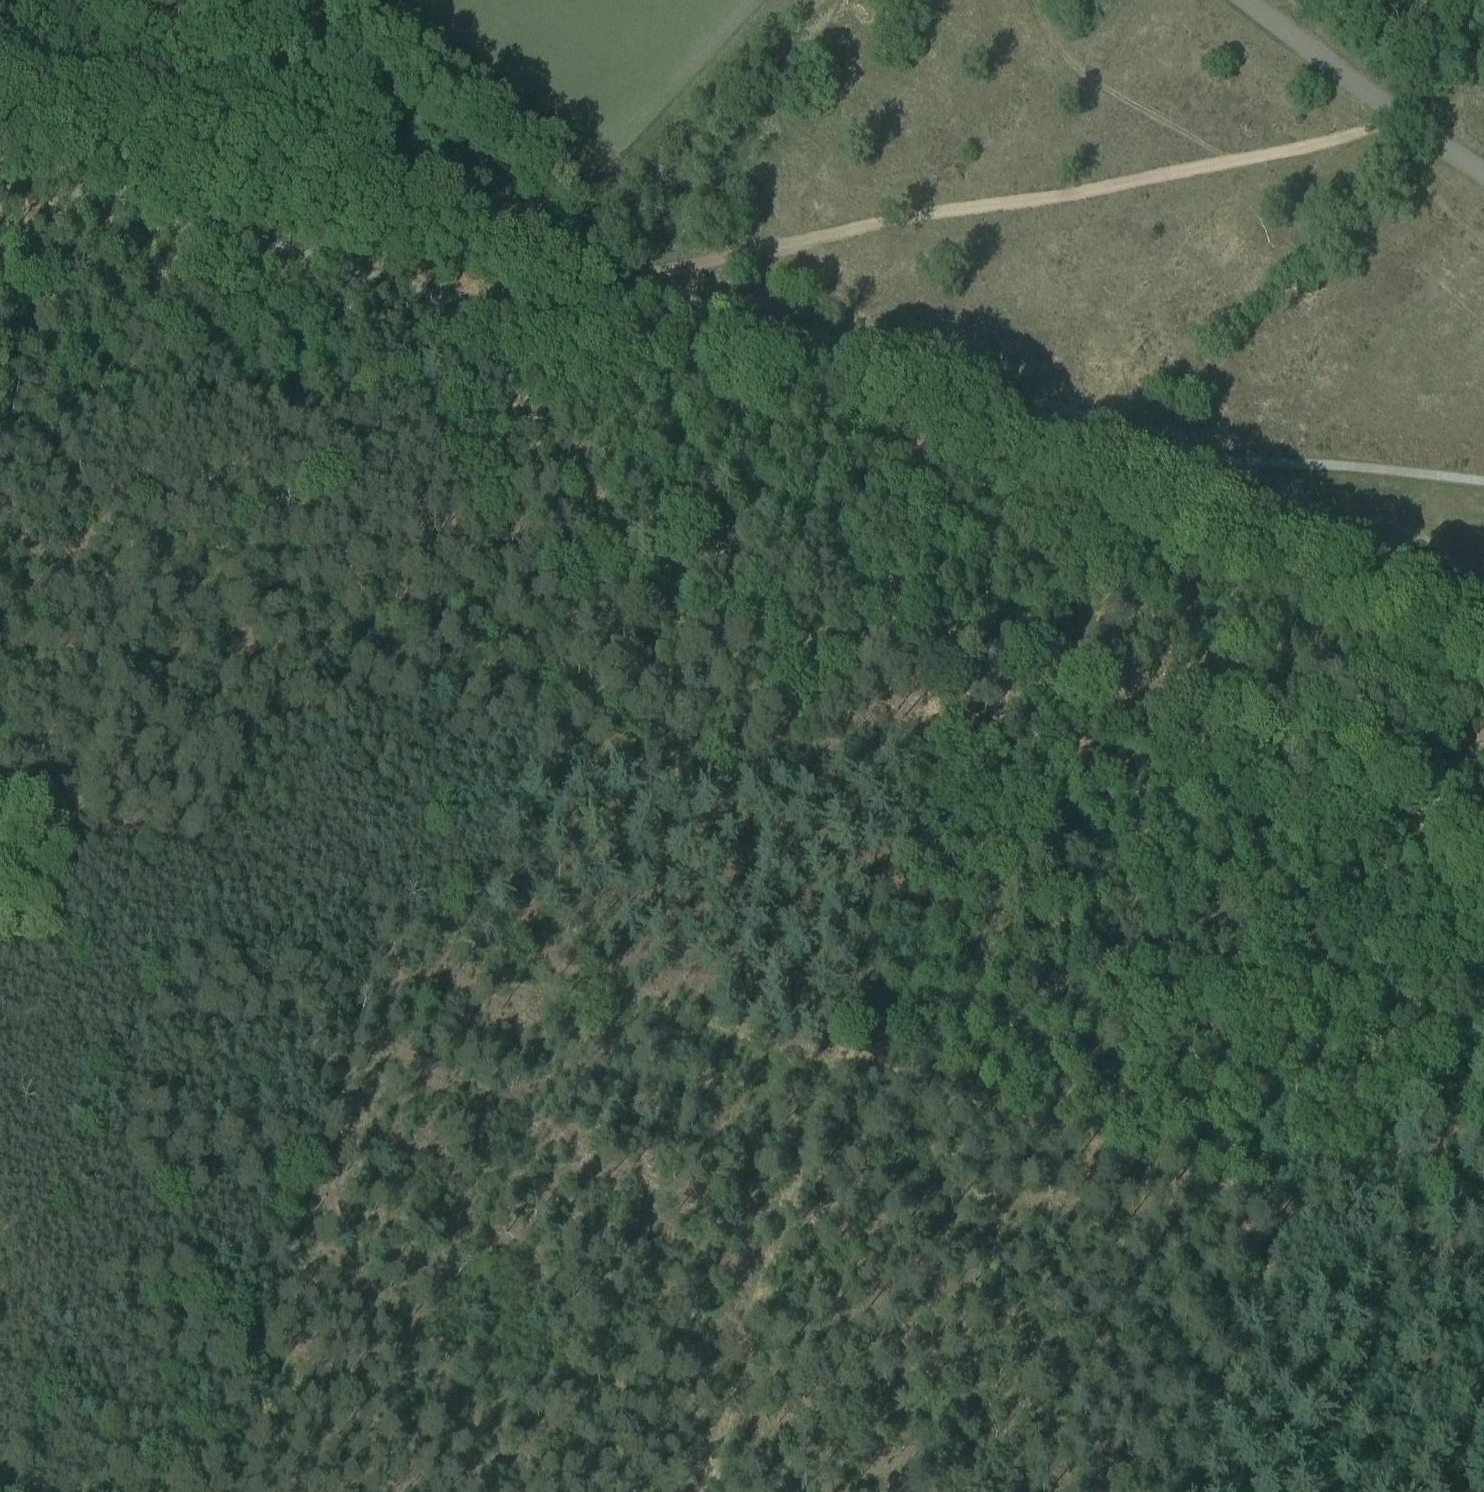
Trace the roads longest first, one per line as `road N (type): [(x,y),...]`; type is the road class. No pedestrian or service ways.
road 1 (track): [(0,141),(464,251),(651,269),(1088,194),(1411,120)]
road 2 (track): [(838,1057),(705,1491)]
road 3 (unclassified): [(1253,0),(1483,173)]

